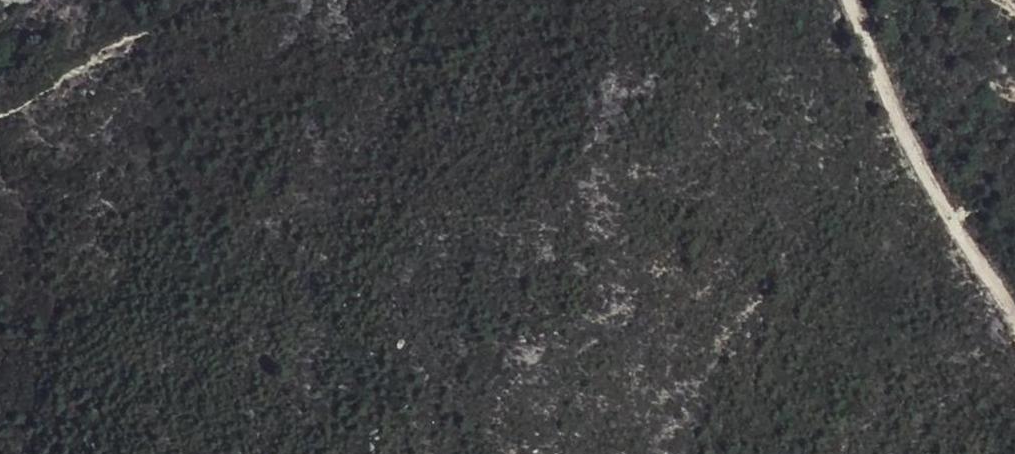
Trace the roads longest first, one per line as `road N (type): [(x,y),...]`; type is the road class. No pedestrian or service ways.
road 1 (track): [(851,0),(923,175),(1014,313)]

